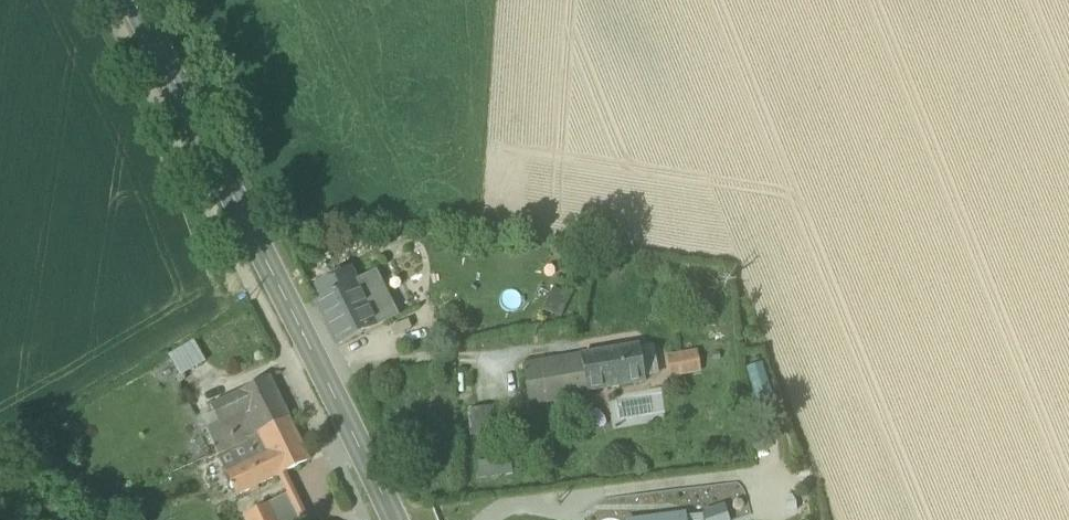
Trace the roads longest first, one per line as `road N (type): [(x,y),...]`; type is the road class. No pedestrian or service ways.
road 1 (secondary): [(393,519),(132,0)]

